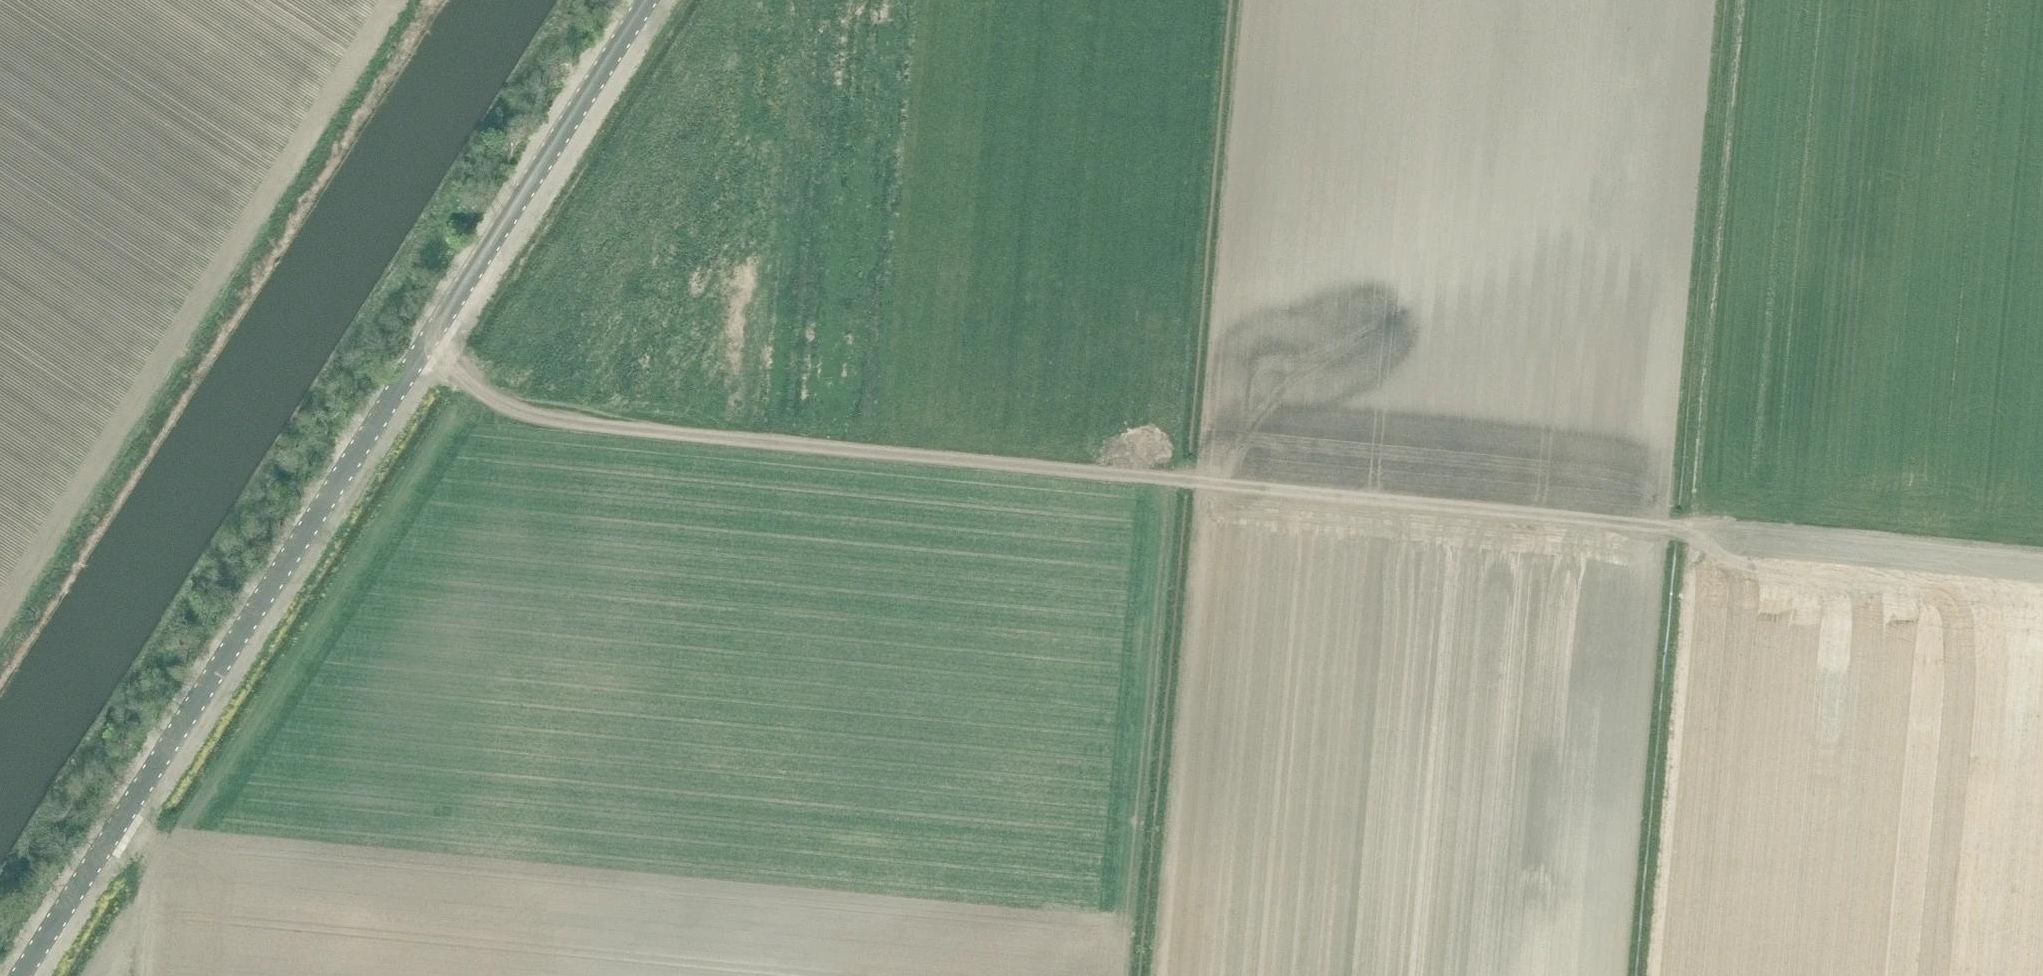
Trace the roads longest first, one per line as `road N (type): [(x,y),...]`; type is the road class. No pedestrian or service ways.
road 1 (unclassified): [(19,975),(645,0)]

